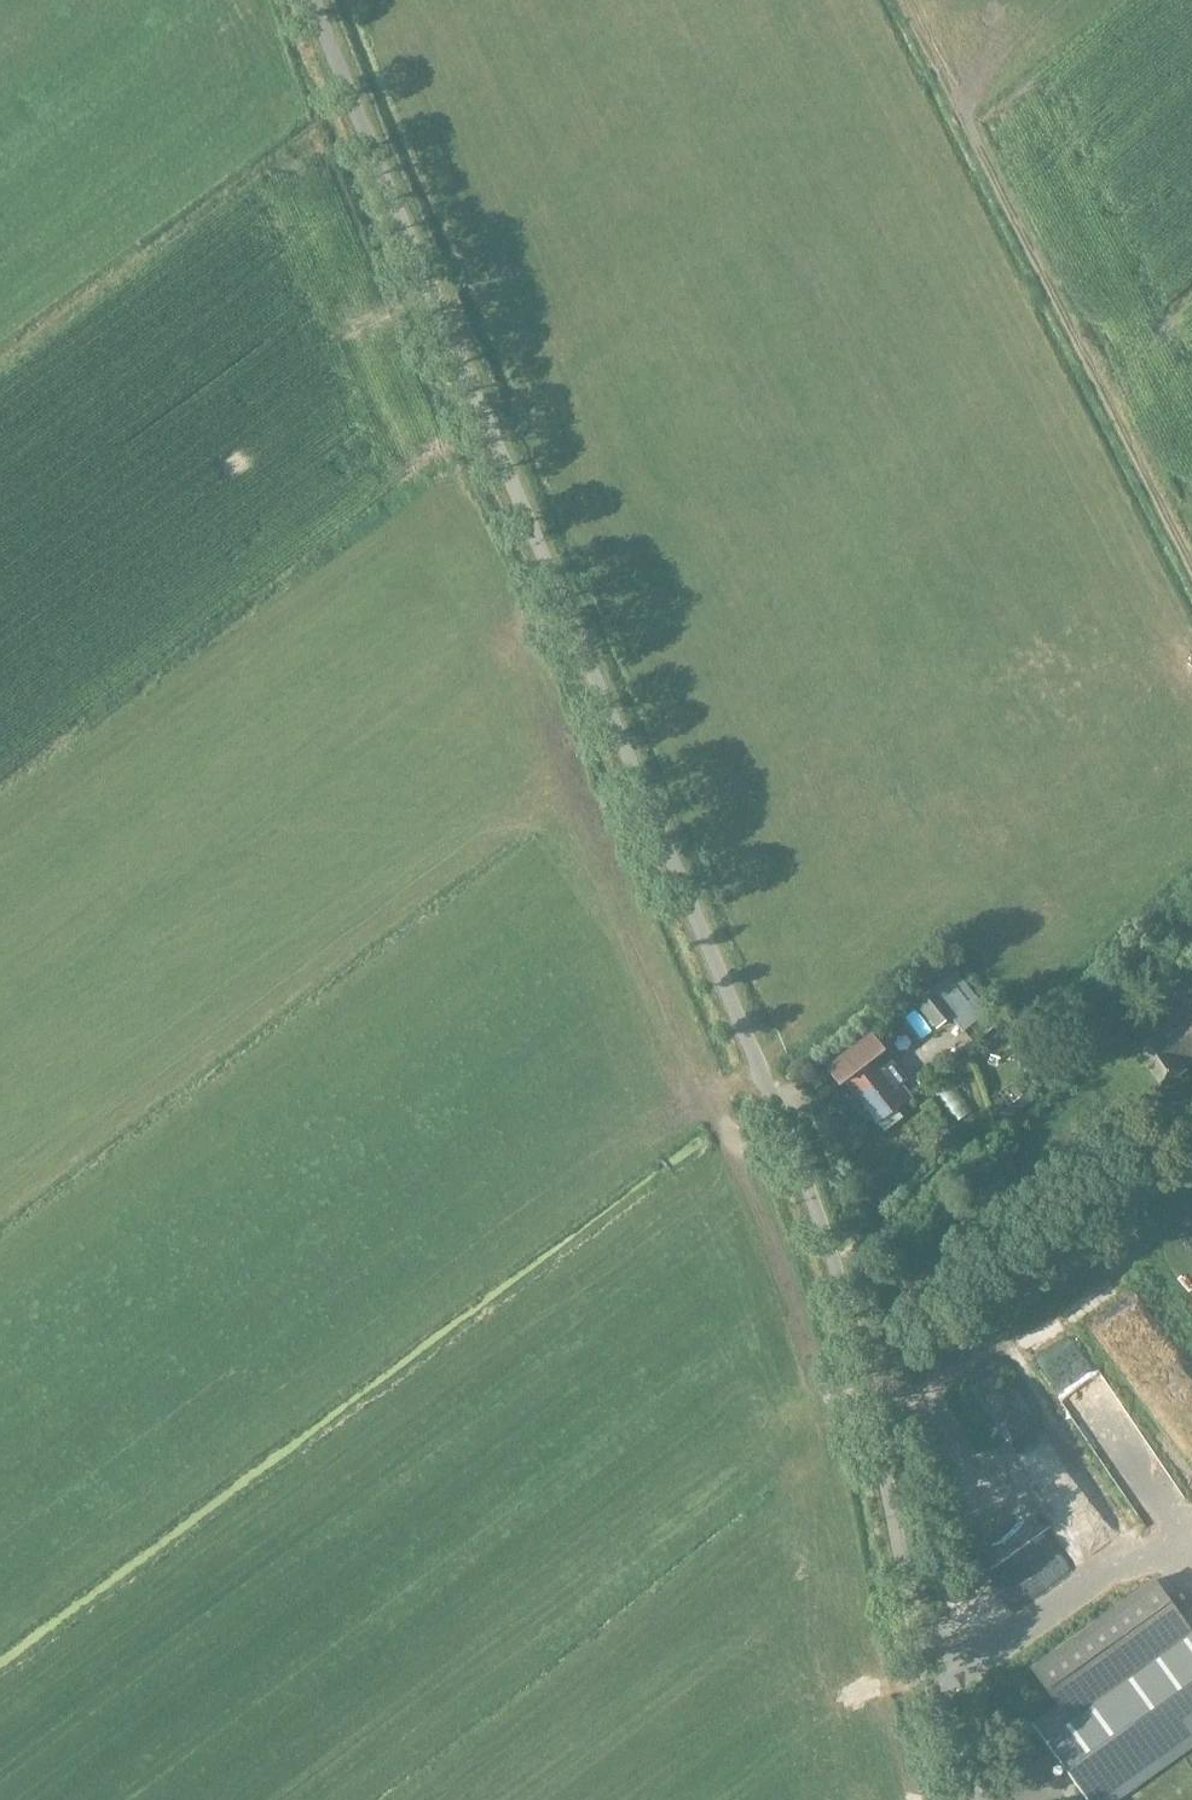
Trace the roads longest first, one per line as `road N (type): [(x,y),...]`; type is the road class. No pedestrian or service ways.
road 1 (unclassified): [(969,1799),(923,1667),(853,1337),(803,1179),(309,0)]
road 2 (track): [(871,1409),(908,1400),(1191,1162)]

